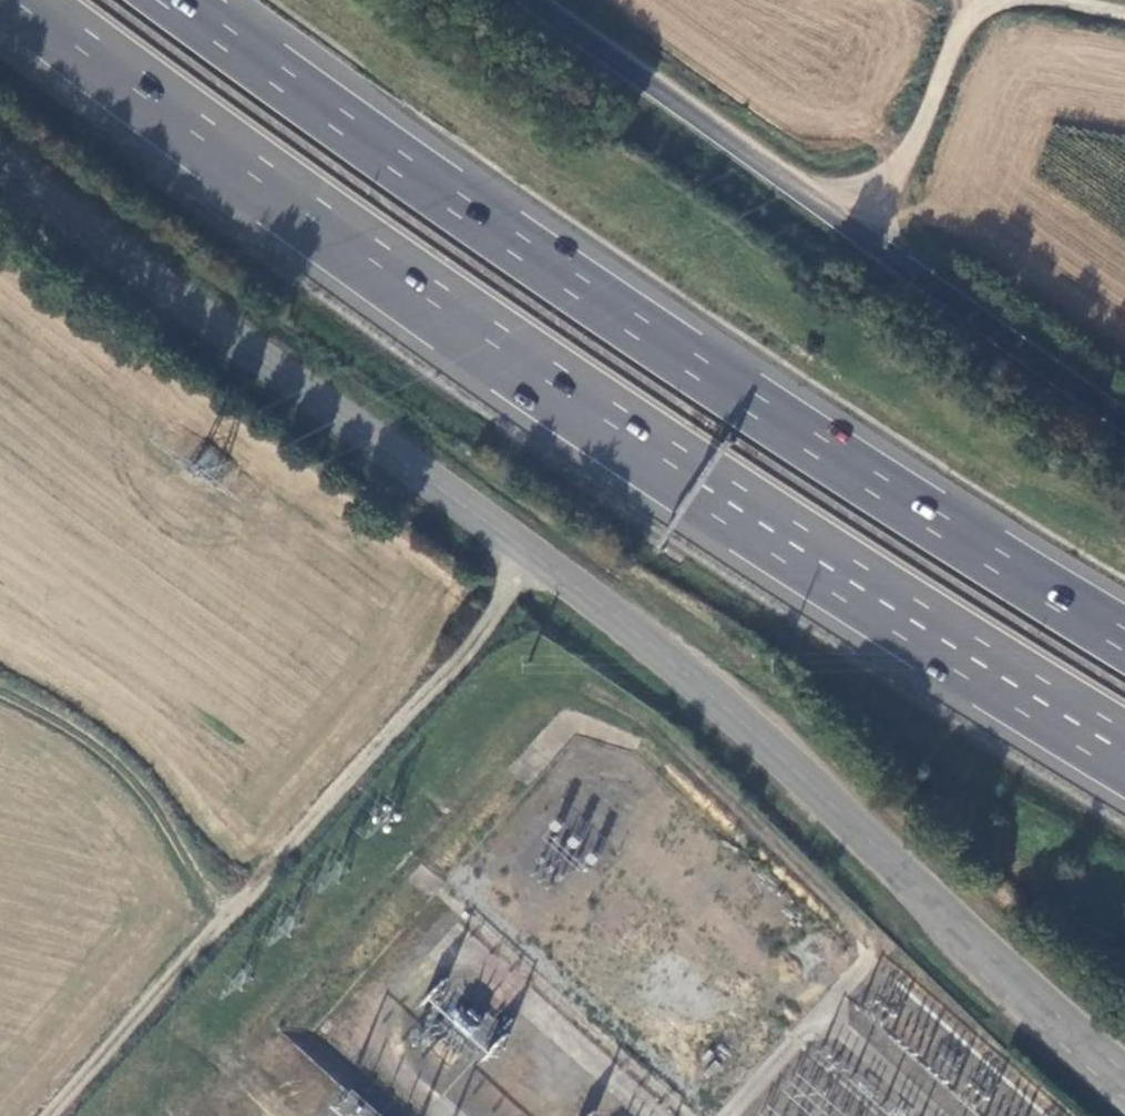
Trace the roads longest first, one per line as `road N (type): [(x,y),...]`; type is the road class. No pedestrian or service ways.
road 1 (tertiary): [(0,154),(764,741),(1072,1050),(1124,1093)]
road 2 (trunk): [(31,0),(662,459),(1124,752)]
road 3 (trunk): [(1124,635),(698,369),(178,0)]
road 4 (track): [(51,1115),(534,560)]
road 5 (track): [(866,238),(958,38),(989,3),(1036,2),(1124,21)]
road 6 (track): [(0,699),(104,756),(171,830),(225,922)]

